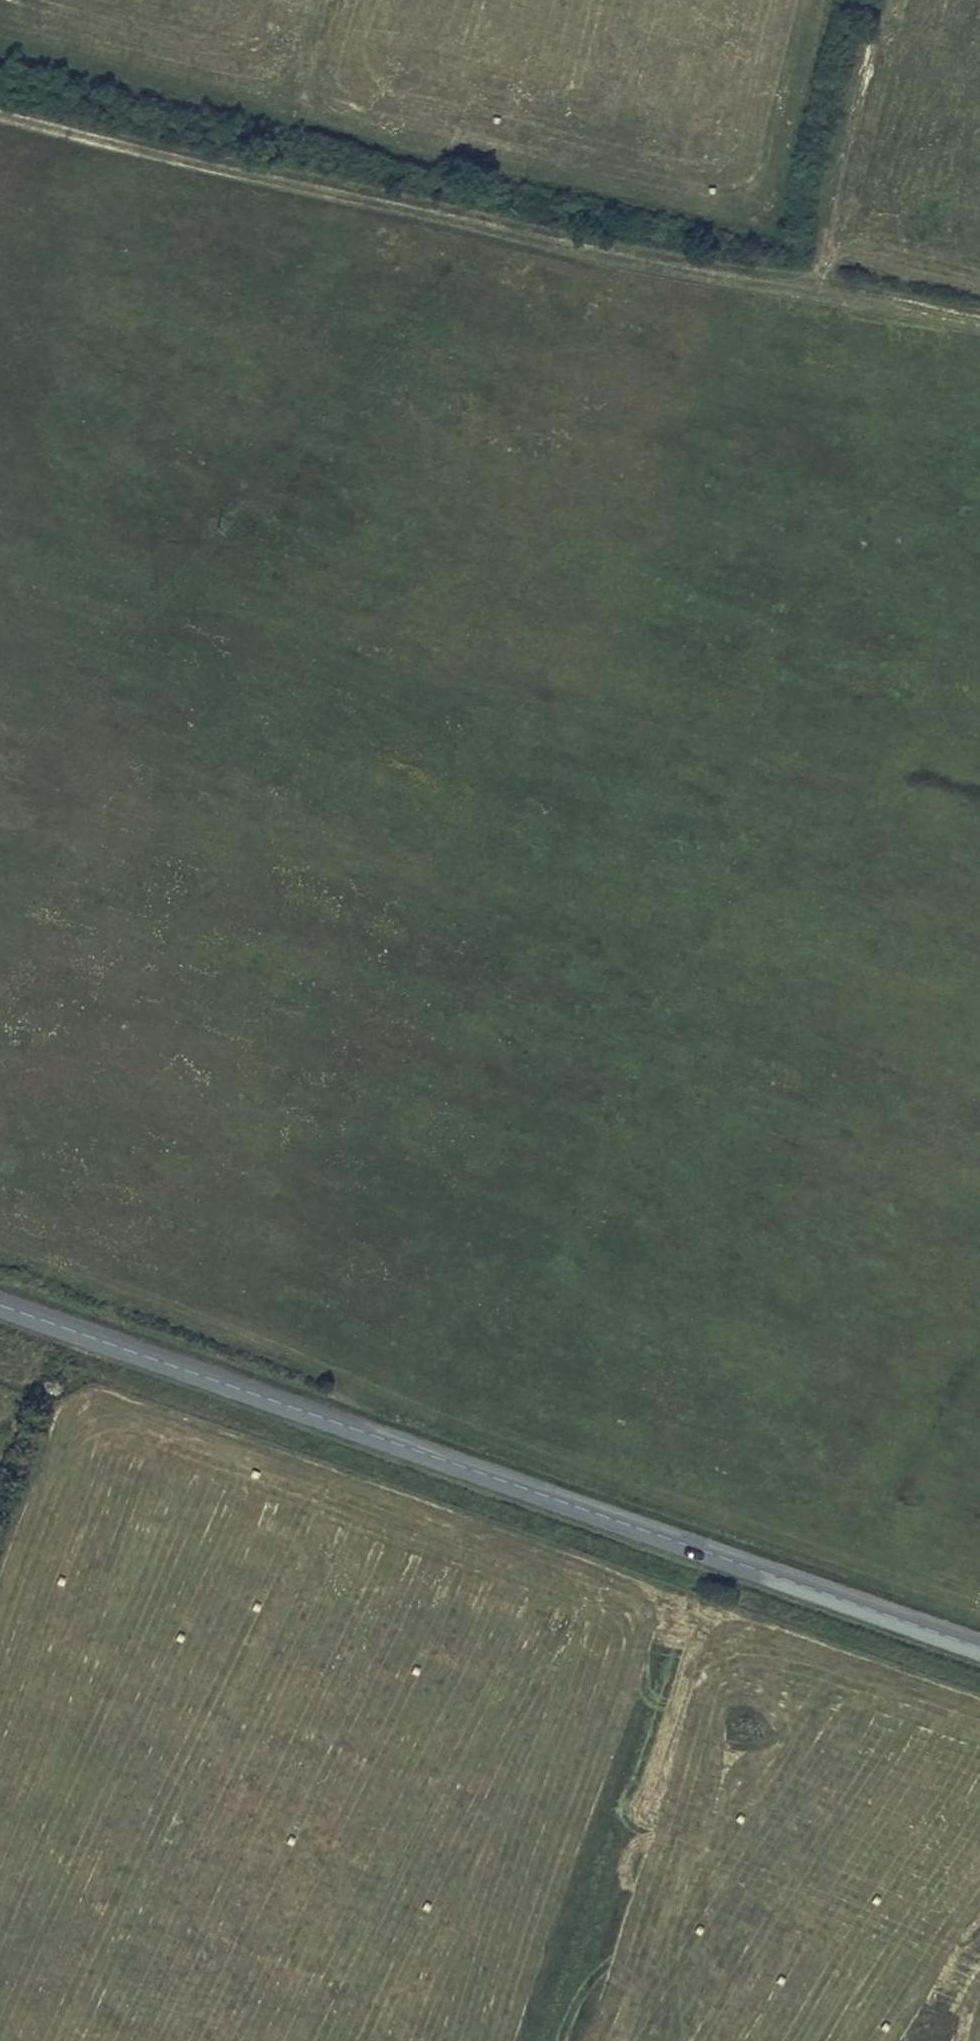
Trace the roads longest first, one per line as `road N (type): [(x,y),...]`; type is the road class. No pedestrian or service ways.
road 1 (tertiary): [(0,1304),(979,1650)]

